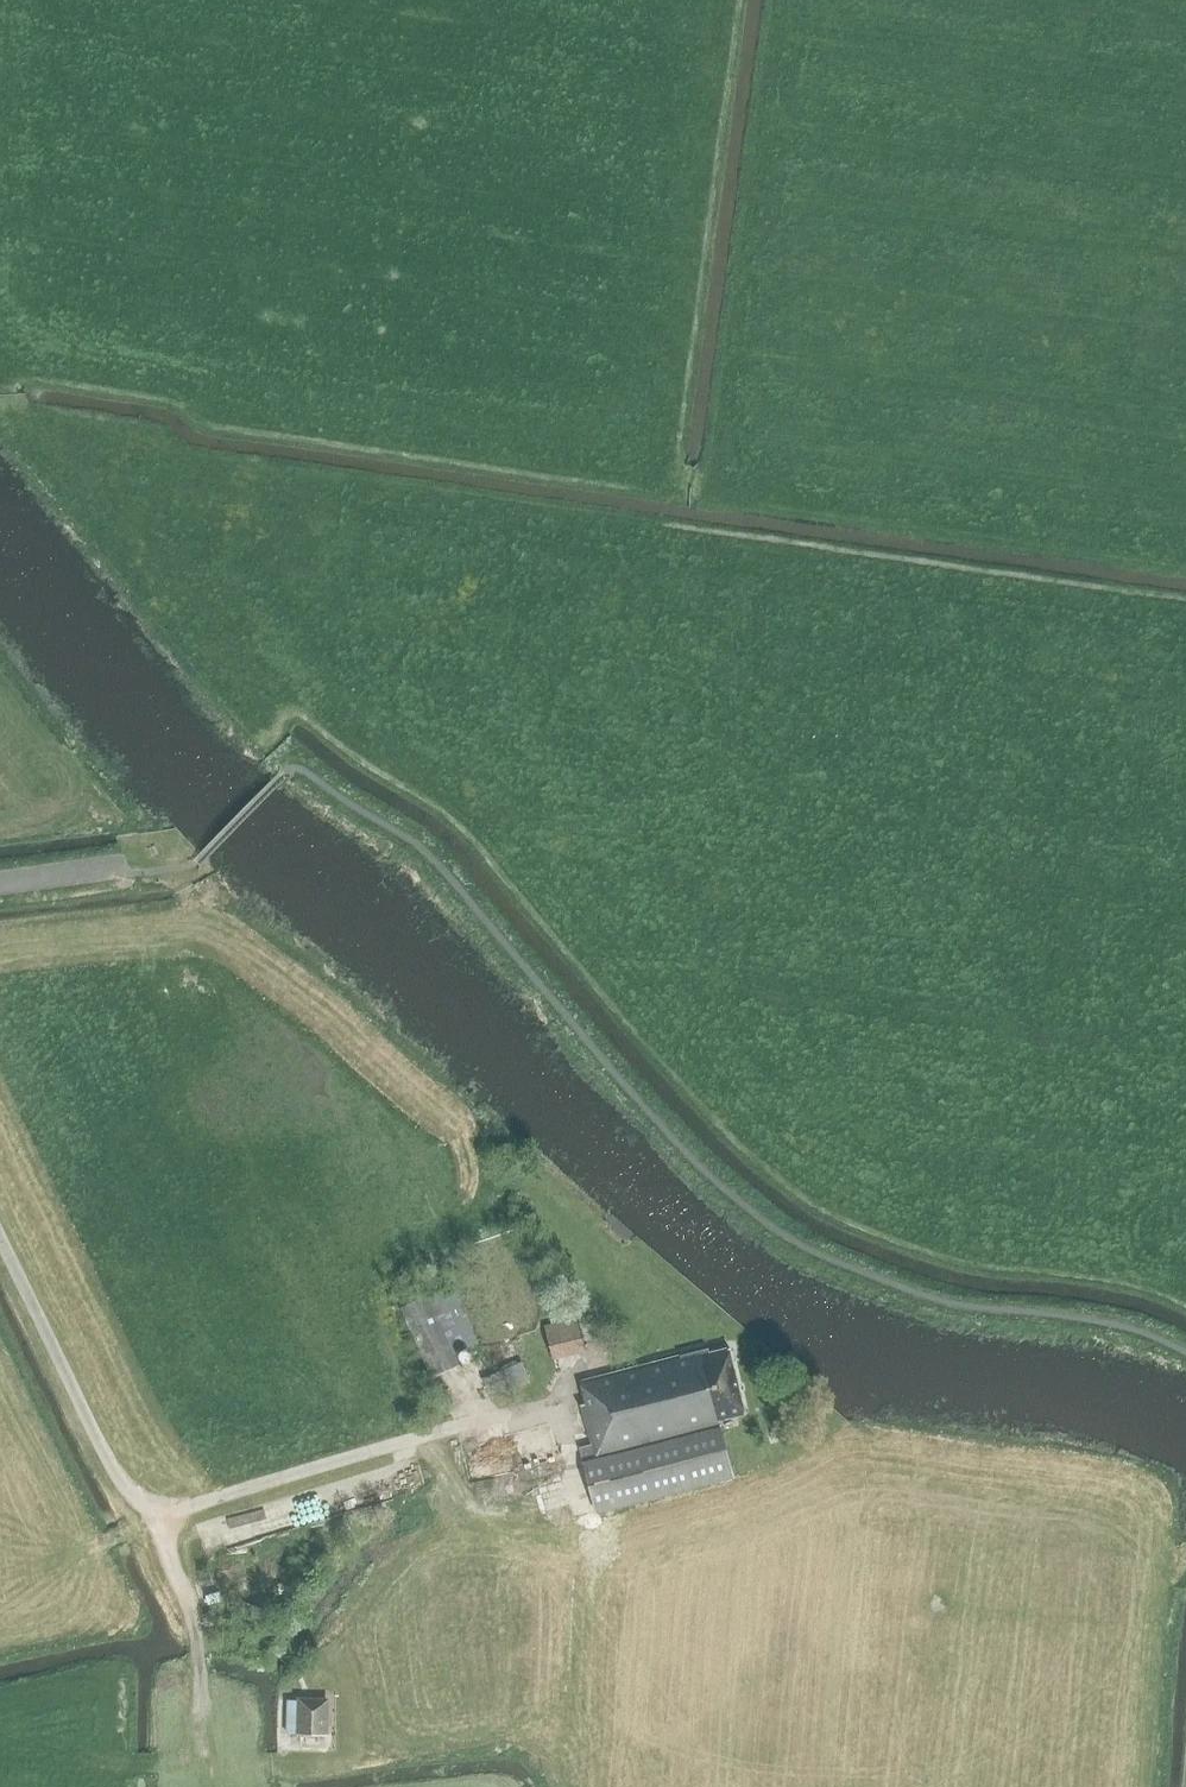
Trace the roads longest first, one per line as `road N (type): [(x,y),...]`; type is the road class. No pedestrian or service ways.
road 1 (track): [(200,1690),(192,1616),(154,1507)]

